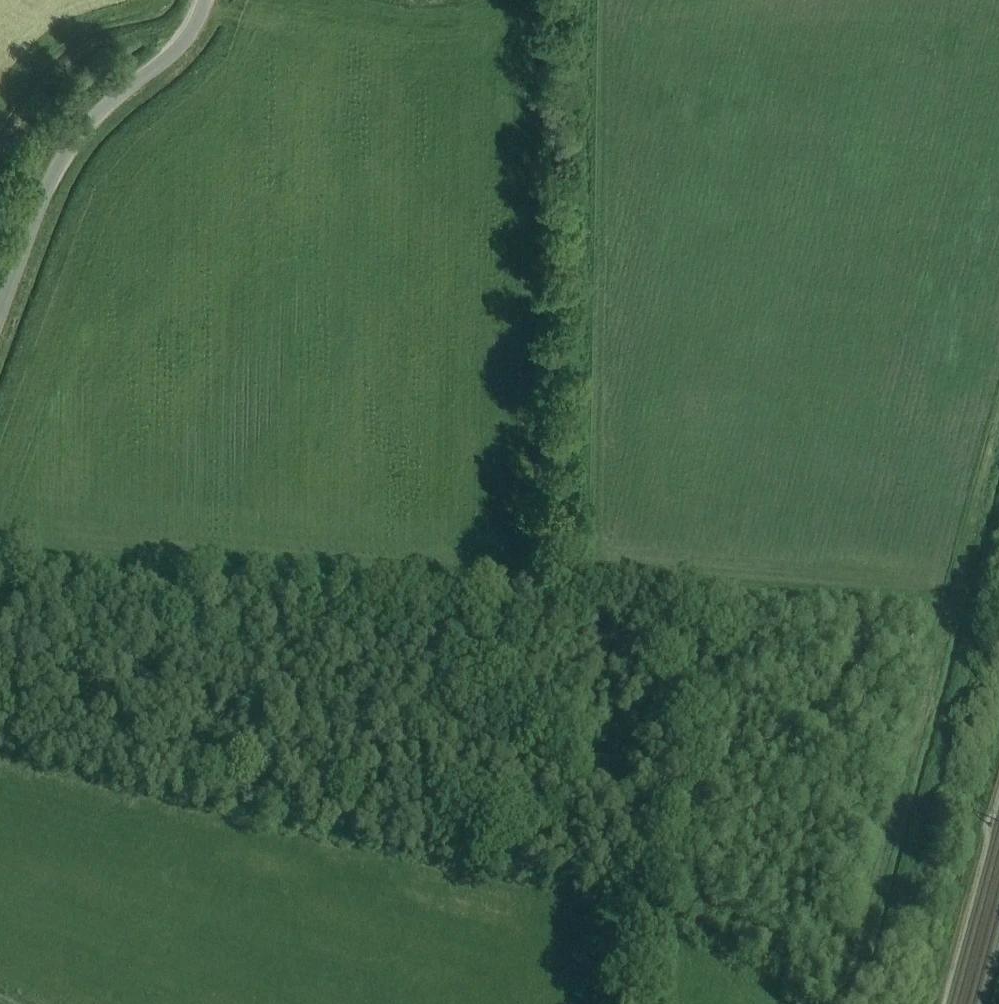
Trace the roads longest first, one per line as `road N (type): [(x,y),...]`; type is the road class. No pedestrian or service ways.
road 1 (track): [(840,1003),(998,425)]
road 2 (unclassified): [(204,0),(181,48),(96,119),(60,167),(0,317)]

